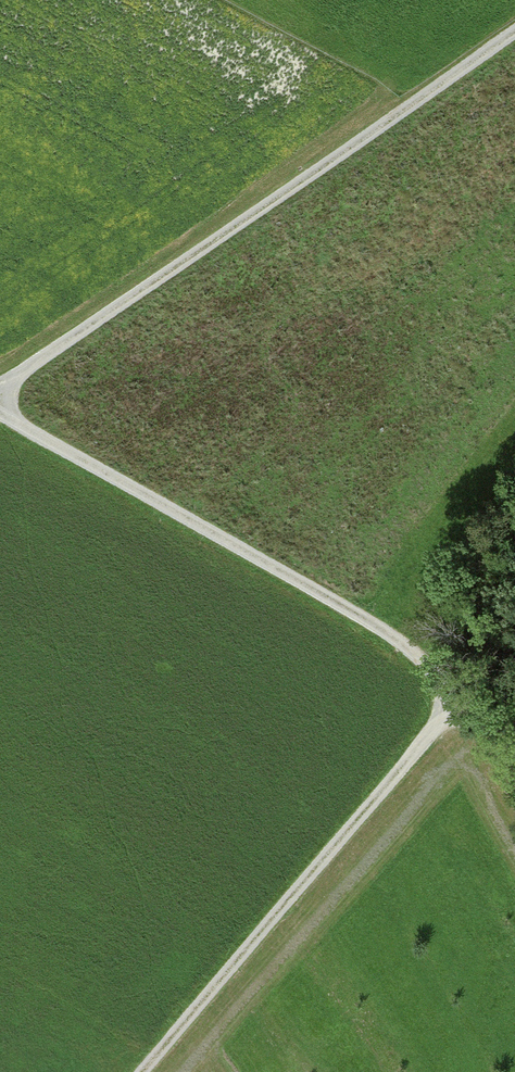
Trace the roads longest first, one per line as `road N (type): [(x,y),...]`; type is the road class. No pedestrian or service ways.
road 1 (track): [(0,390),(514,36)]
road 2 (track): [(514,756),(460,684),(405,642),(0,414)]
road 3 (track): [(460,684),(144,1071)]

